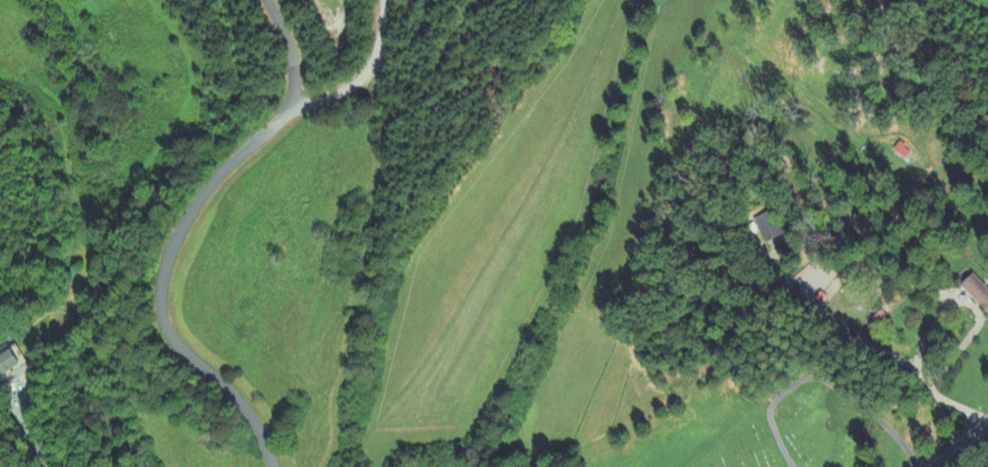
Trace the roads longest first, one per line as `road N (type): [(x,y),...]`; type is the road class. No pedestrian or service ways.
road 1 (residential): [(270,466),(259,435),(167,332),(158,298),(185,220),(290,103),(282,25),(268,0)]
road 2 (residential): [(792,466),(766,409),(811,379),(847,392),(916,466)]
road 3 (residential): [(382,0),(374,57),(360,79),(290,103)]

